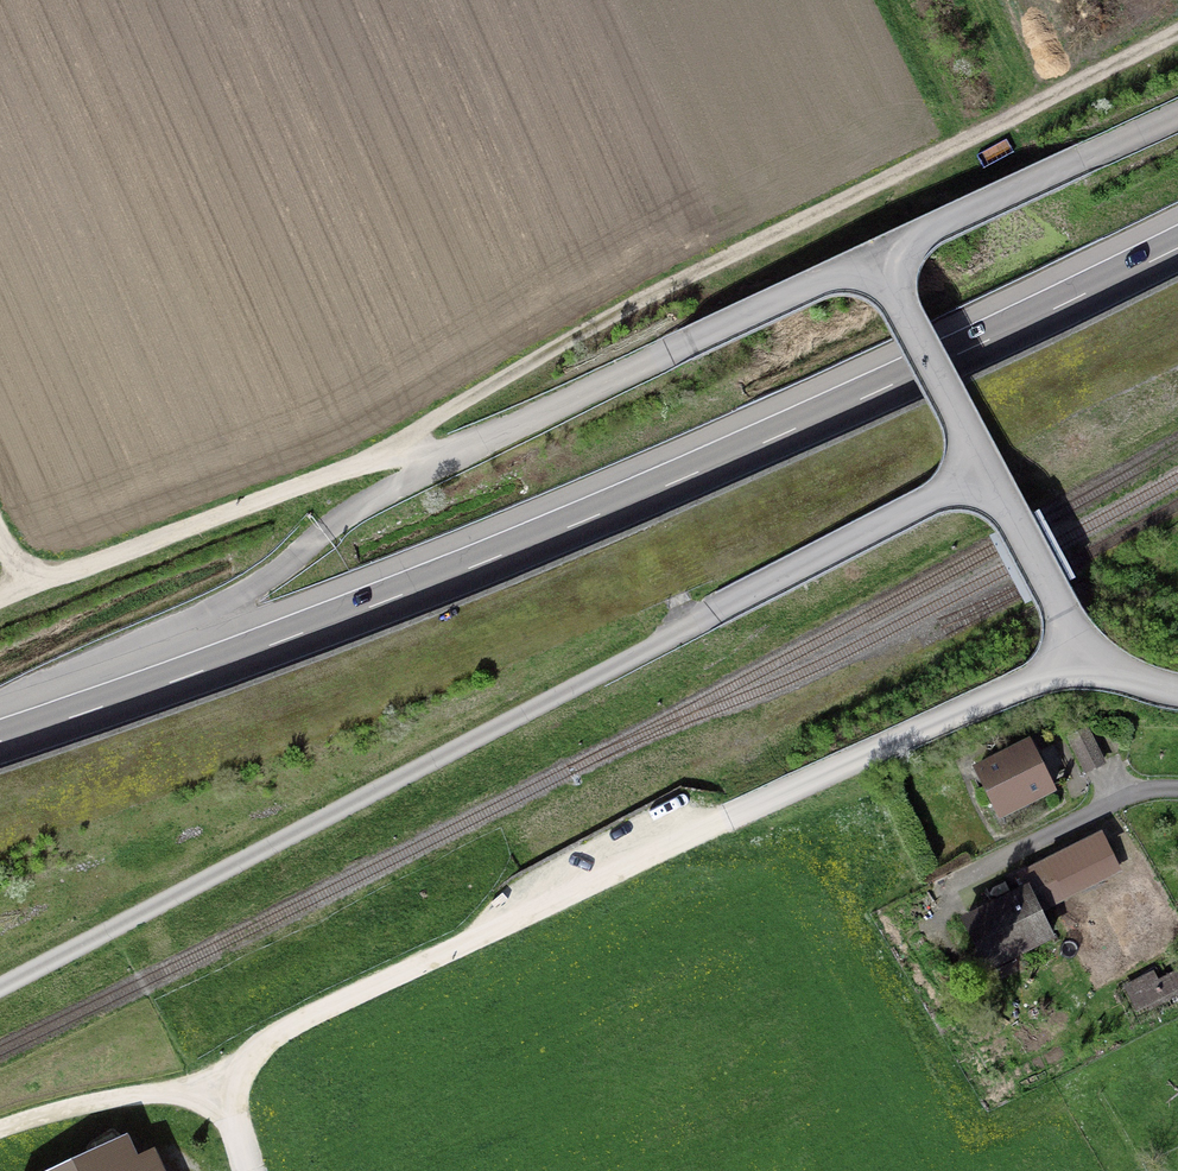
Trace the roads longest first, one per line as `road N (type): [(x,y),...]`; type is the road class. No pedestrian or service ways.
road 1 (track): [(0,600),(395,448),(685,278),(1177,30)]
road 2 (motorway): [(1177,248),(656,490),(369,609),(0,741)]
road 3 (motorway): [(0,805),(388,669),(685,547),(1177,317)]
road 4 (residential): [(1087,657),(290,1028),(240,1075),(236,1110),(249,1170)]
road 5 (unclassified): [(395,448),(443,458),(876,260)]
road 6 (unclassified): [(876,260),(1046,170),(1177,114)]
road 7 (unclassified): [(723,609),(986,476)]
road 8 (unclassified): [(986,476),(876,260)]
road 9 (track): [(237,1091),(134,1096),(0,1129)]
road 10 (unclassified): [(1087,657),(986,476)]

